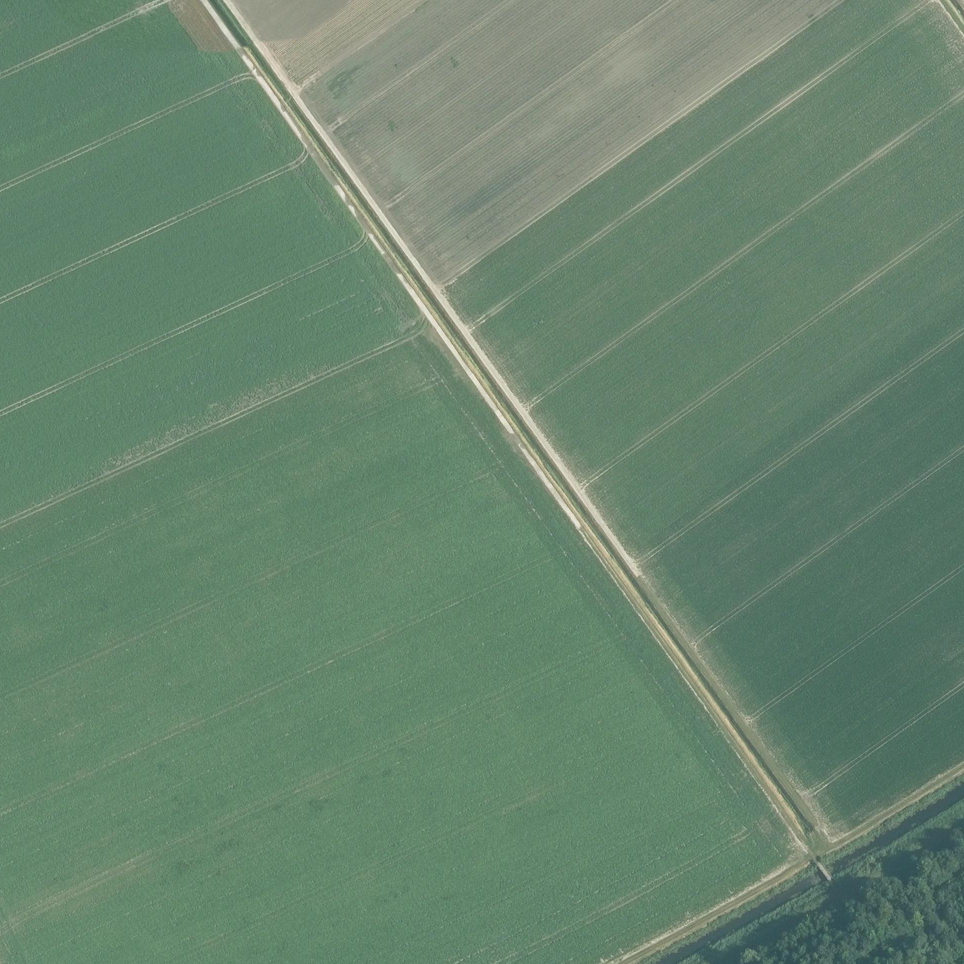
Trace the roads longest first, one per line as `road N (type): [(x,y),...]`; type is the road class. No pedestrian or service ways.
road 1 (track): [(226,0),(829,844)]
road 2 (track): [(720,963),(963,819)]

